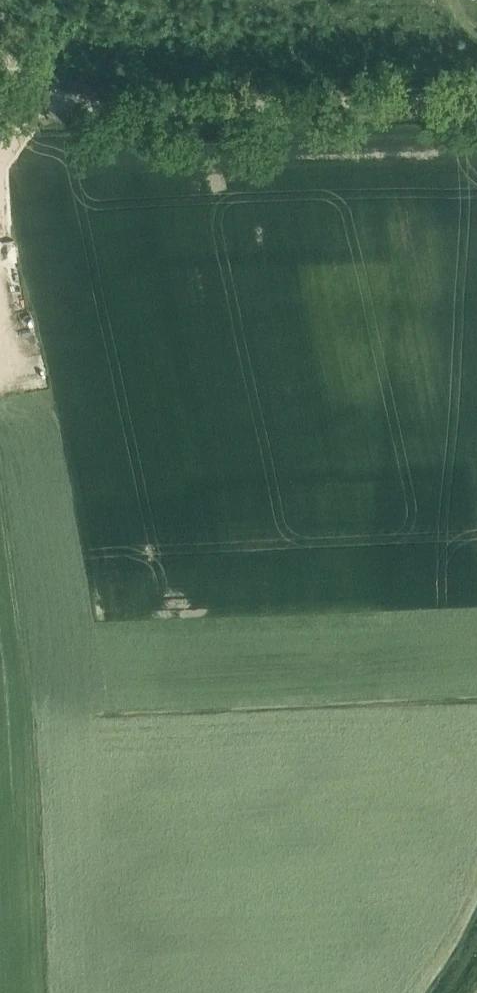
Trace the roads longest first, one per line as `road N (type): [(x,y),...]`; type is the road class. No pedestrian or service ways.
road 1 (unclassified): [(476,98),(118,112),(30,84)]

